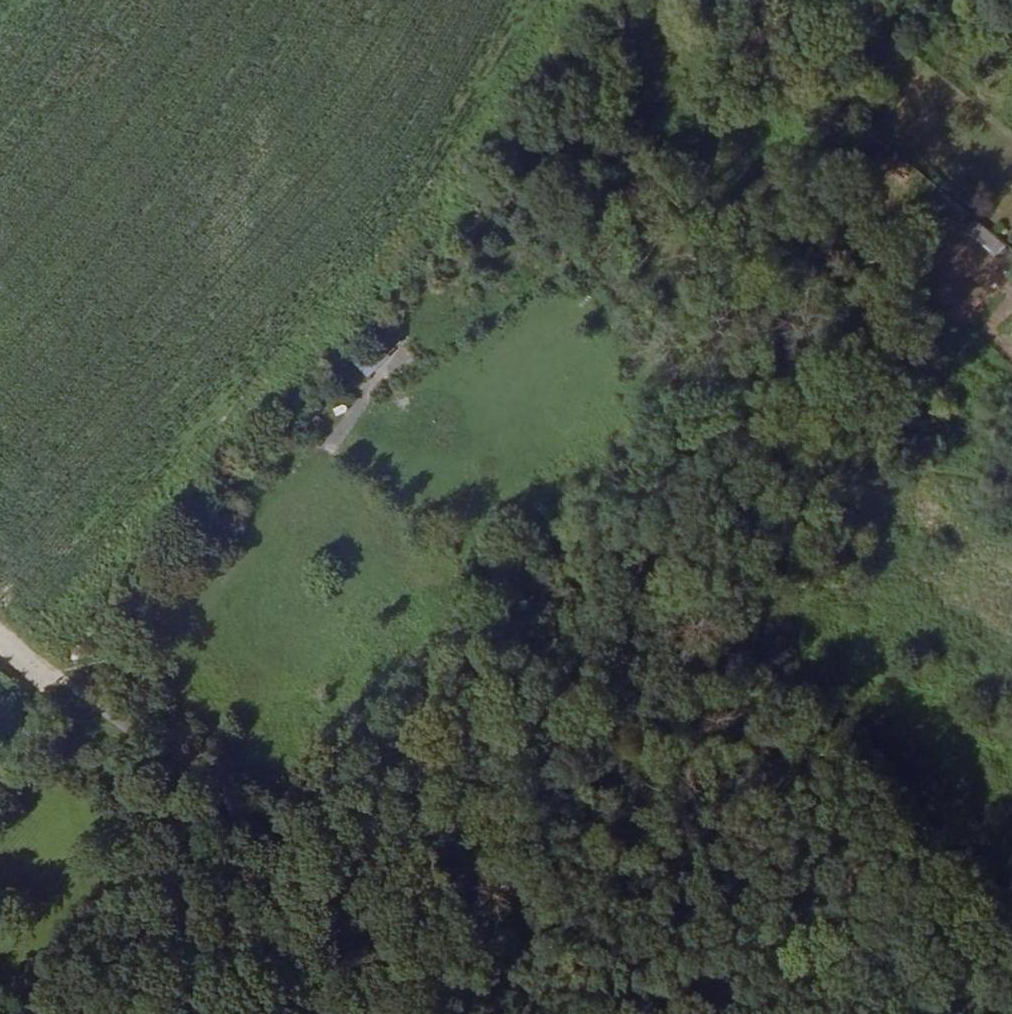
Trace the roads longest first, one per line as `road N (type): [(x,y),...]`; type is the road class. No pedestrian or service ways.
road 1 (track): [(562,274),(456,331),(454,362),(332,448),(255,530),(221,605),(142,669),(42,675)]

